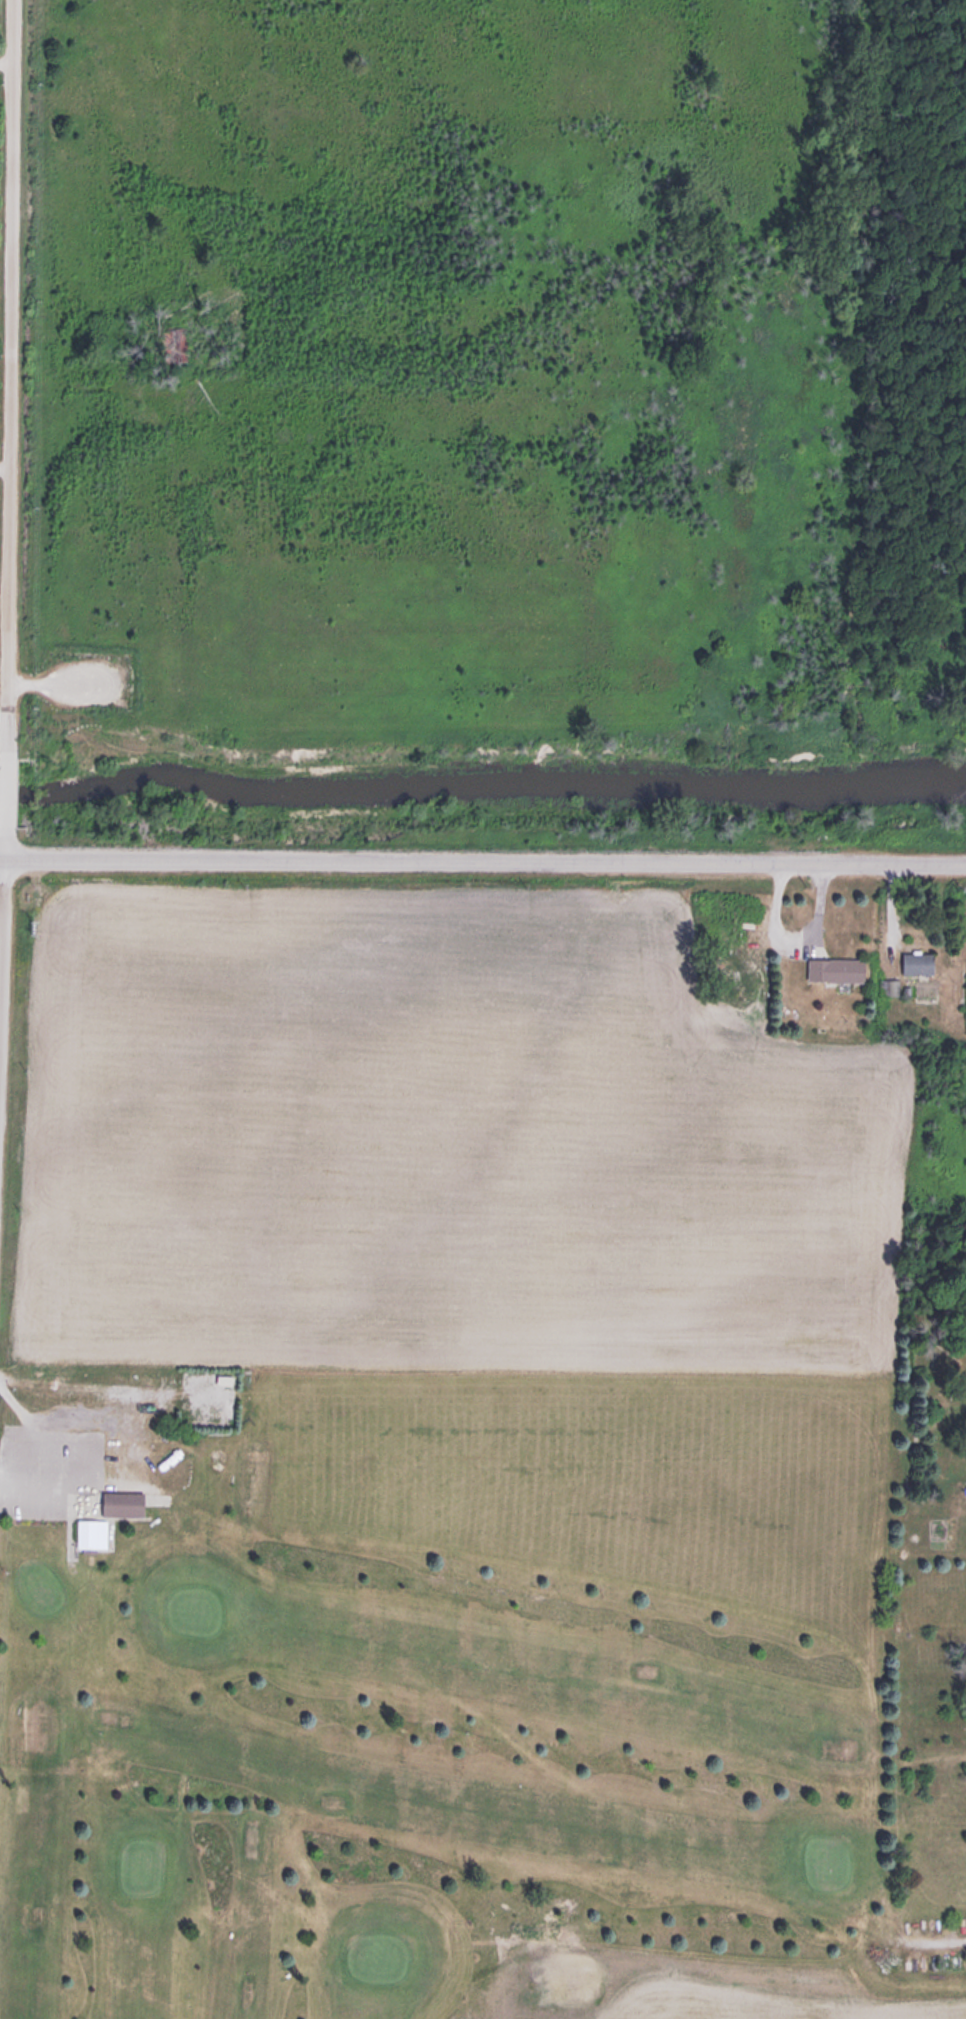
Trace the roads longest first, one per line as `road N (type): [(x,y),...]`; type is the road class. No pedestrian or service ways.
road 1 (residential): [(0,859),(965,864)]
road 2 (residential): [(5,750),(11,0)]
road 3 (residential): [(0,956),(4,828)]

